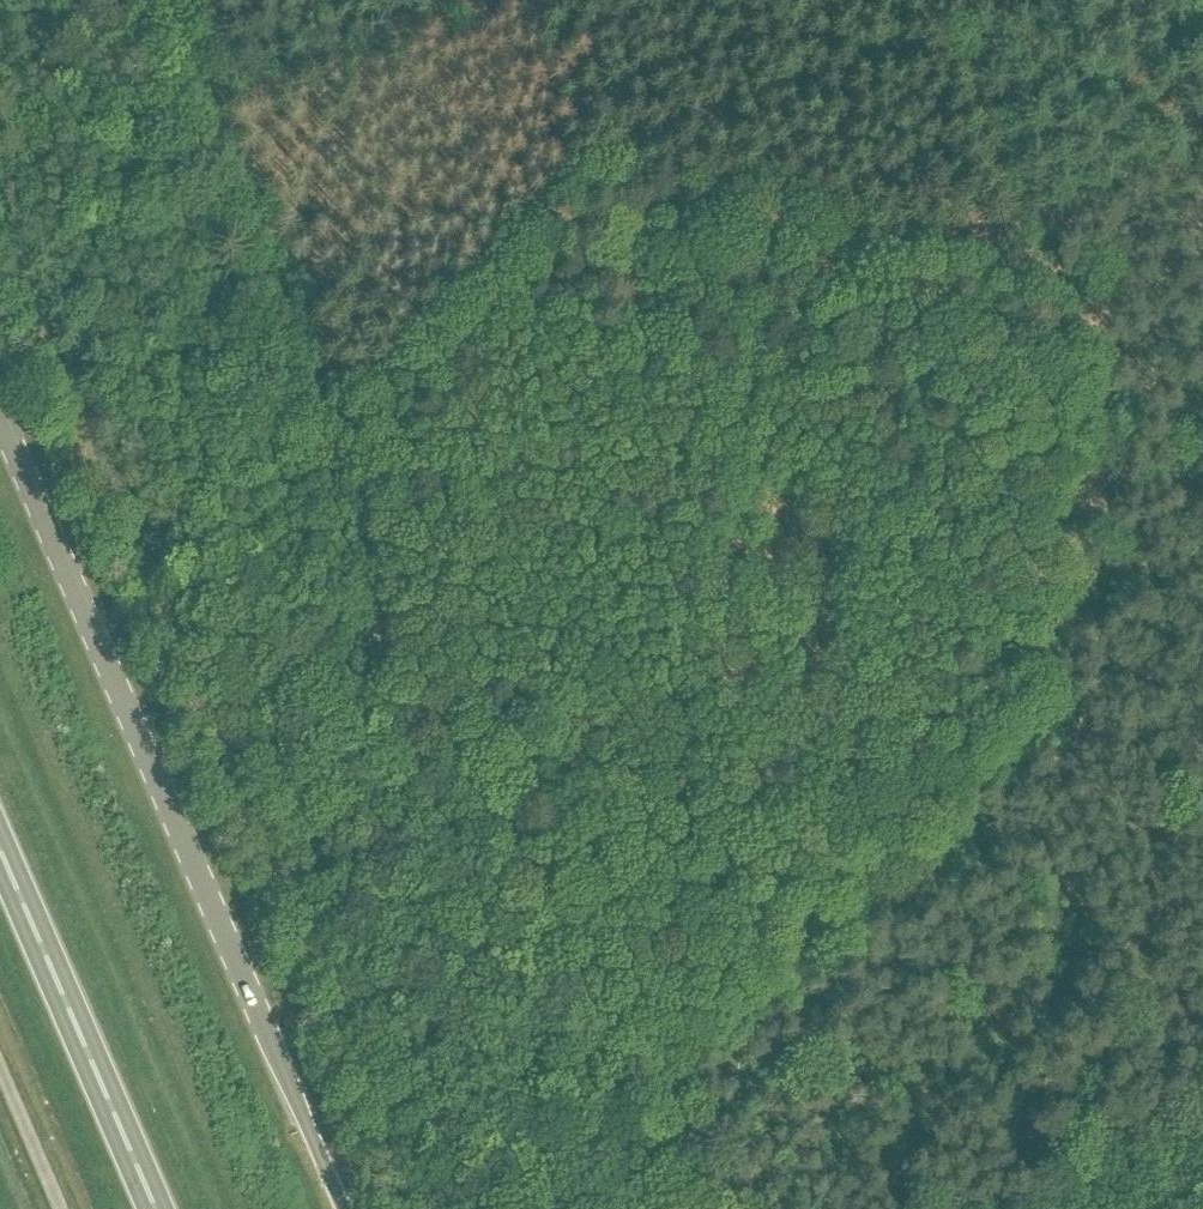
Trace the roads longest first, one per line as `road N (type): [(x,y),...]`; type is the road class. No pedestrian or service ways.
road 1 (track): [(319,389),(432,692),(720,1208)]
road 2 (tertiary): [(0,416),(343,1208)]
road 3 (track): [(319,389),(163,0)]
road 4 (trunk): [(155,1208),(0,850)]
road 5 (track): [(525,0),(206,119)]
road 6 (track): [(60,1208),(0,1070)]

